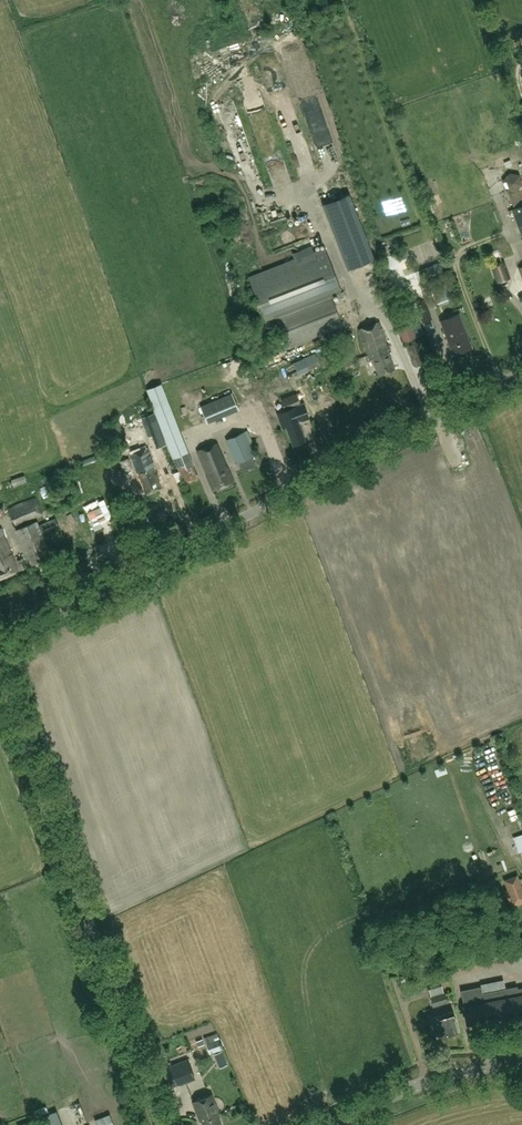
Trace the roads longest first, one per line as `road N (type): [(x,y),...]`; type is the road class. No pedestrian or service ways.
road 1 (unclassified): [(0,645),(521,375)]
road 2 (unclassified): [(162,1124),(0,671)]
road 3 (tertiary): [(329,1124),(400,1092),(521,1062)]

